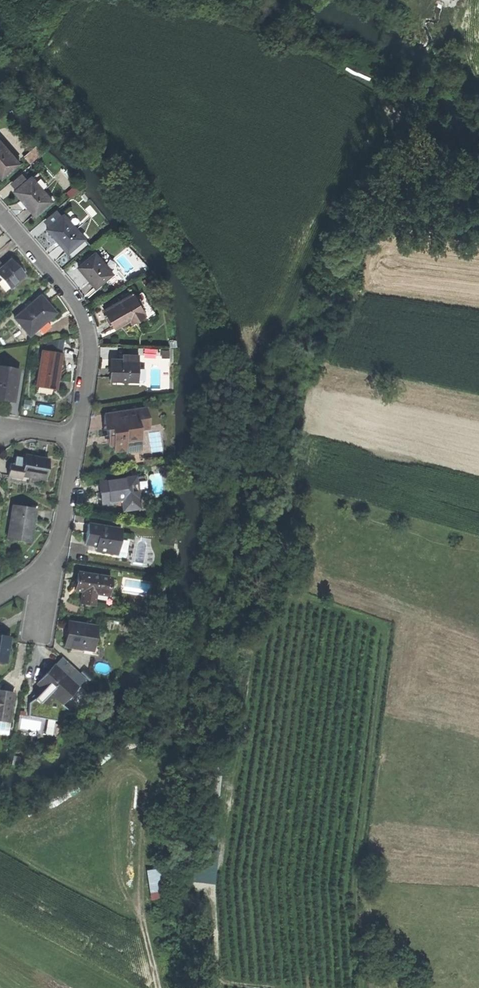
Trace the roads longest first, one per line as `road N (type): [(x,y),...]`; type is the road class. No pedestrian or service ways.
road 1 (track): [(255,334),(236,531),(143,801),(141,911),(155,987)]
road 2 (residential): [(77,438),(90,350),(85,319),(0,212)]
road 3 (residential): [(0,596),(50,559),(77,438)]

